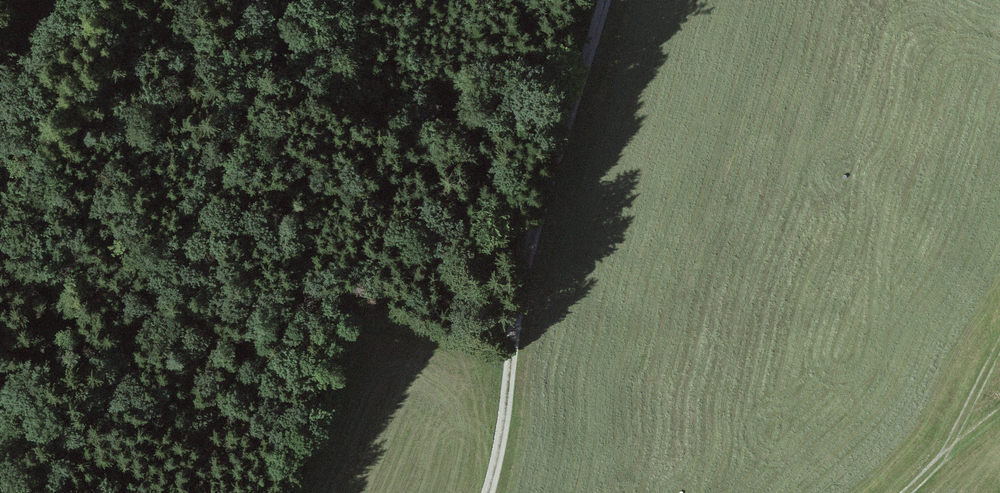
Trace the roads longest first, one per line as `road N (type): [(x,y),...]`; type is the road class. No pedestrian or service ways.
road 1 (track): [(70,492),(281,0)]
road 2 (track): [(605,0),(532,234),(487,492)]
road 3 (track): [(939,463),(999,349)]
road 4 (track): [(904,492),(999,411)]

